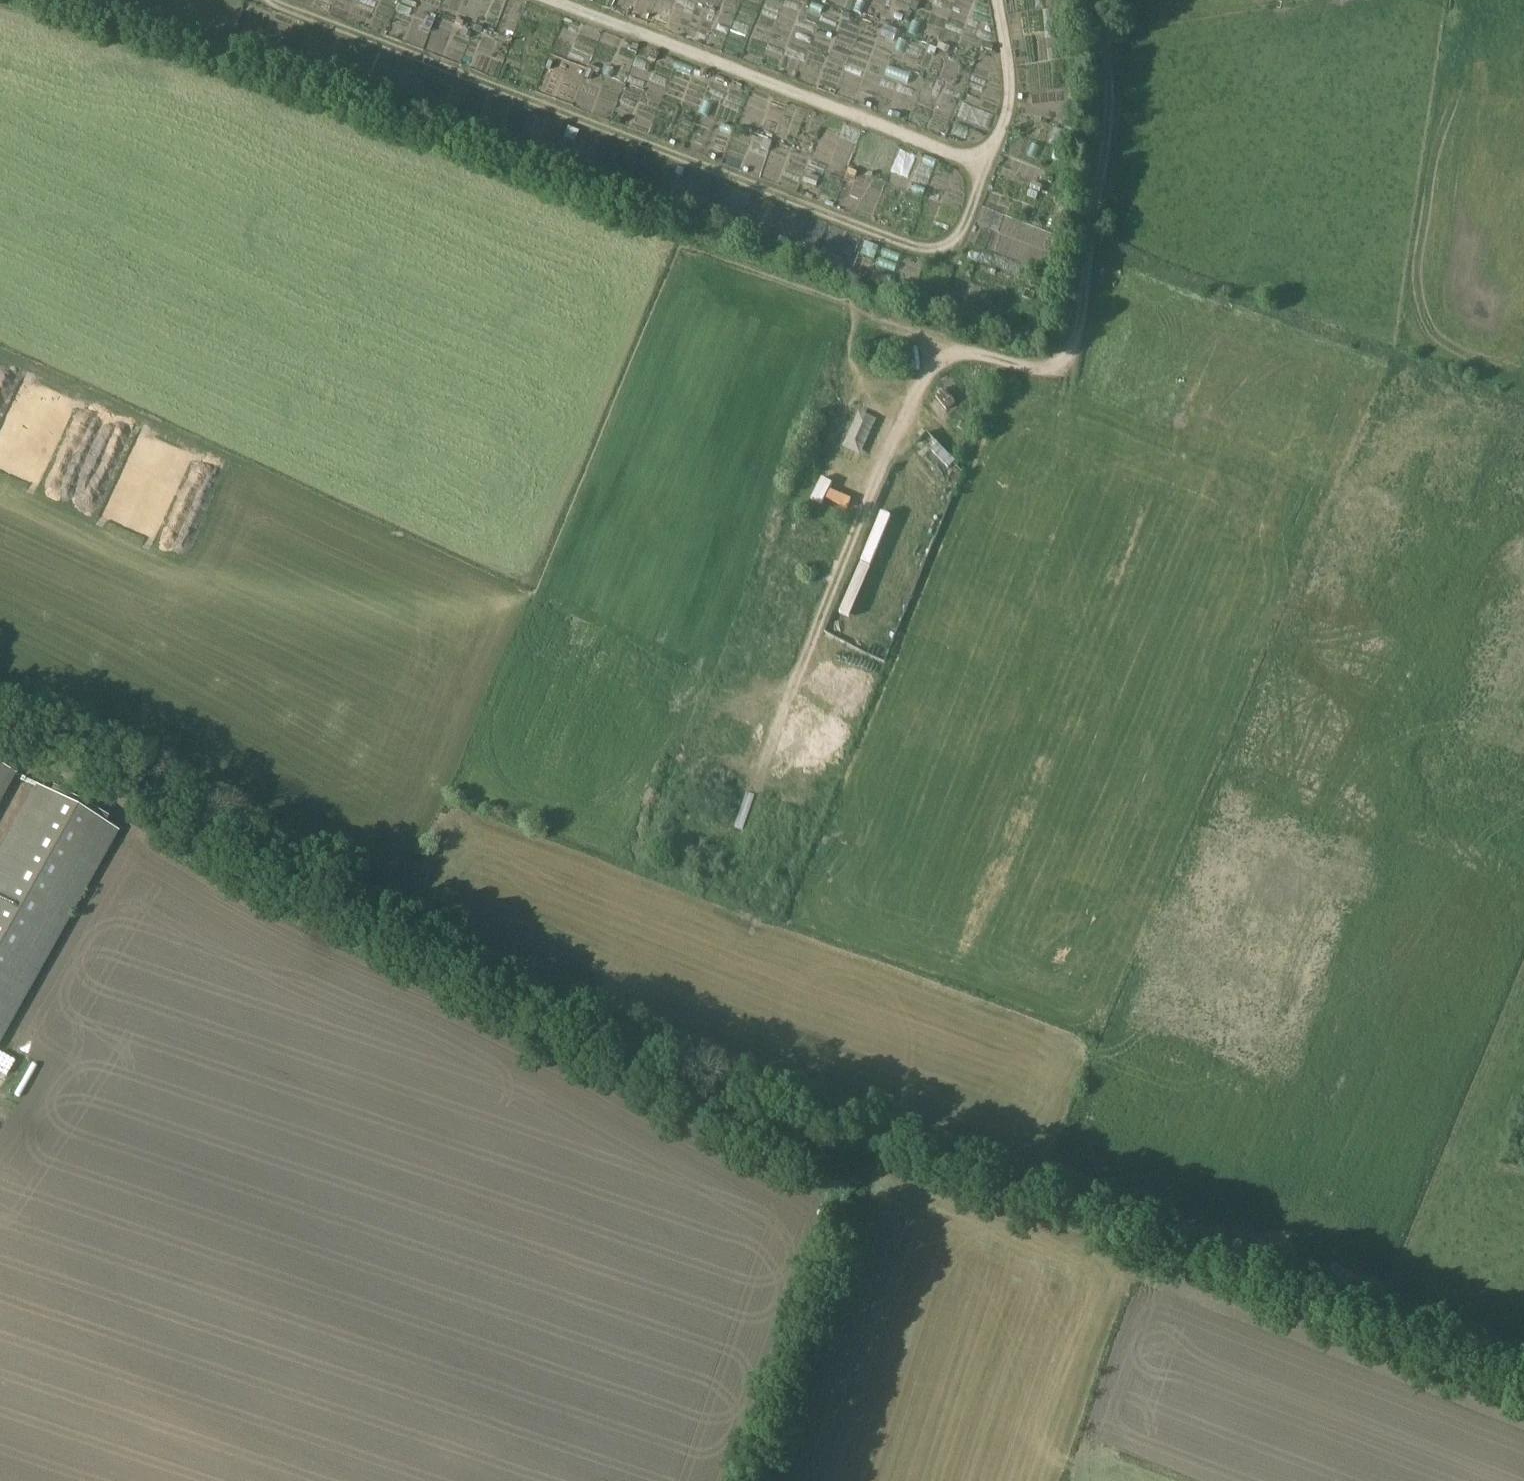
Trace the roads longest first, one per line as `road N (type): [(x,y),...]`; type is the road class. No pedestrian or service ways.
road 1 (track): [(995,0),(1008,103),(967,220),(952,239),(923,249),(272,0)]
road 2 (track): [(1100,0),(1107,124),(1071,356),(1046,372),(975,358),(925,379),(765,772)]
road 3 (track): [(559,0),(981,161)]

